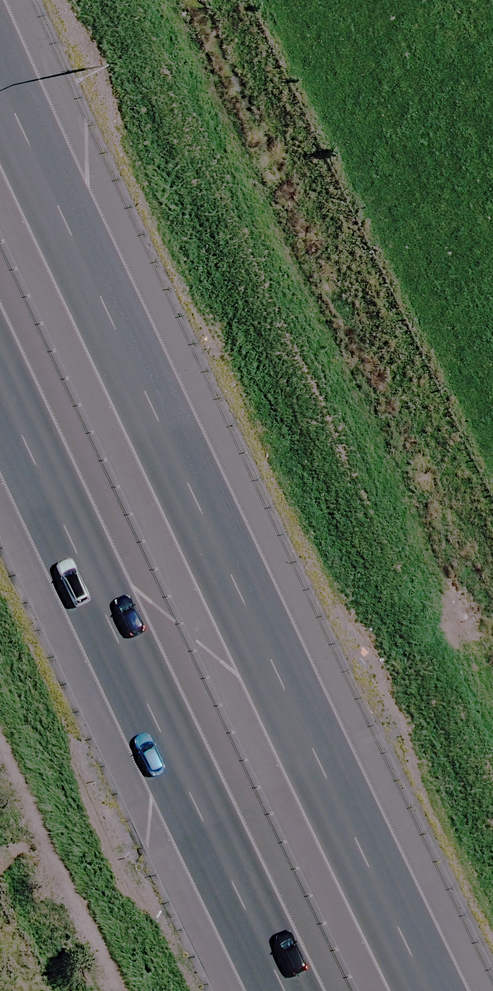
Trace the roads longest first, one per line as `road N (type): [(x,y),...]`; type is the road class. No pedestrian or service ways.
road 1 (motorway): [(0,51),(443,990)]
road 2 (motorway): [(310,990),(0,353)]

